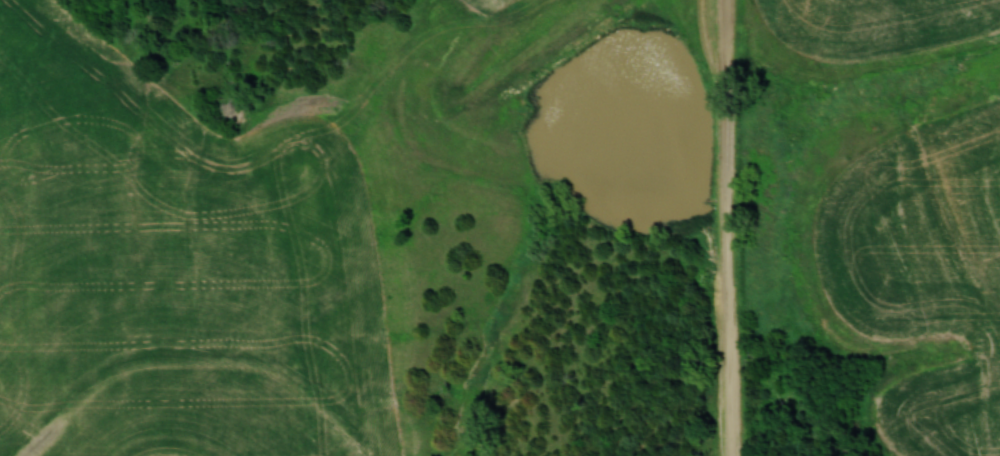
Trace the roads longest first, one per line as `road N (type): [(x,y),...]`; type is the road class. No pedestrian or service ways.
road 1 (residential): [(736,455),(729,0)]

